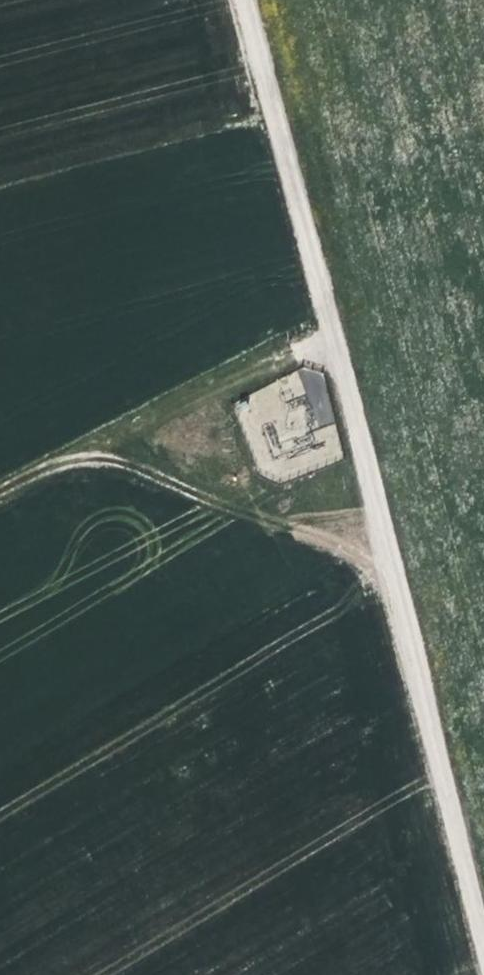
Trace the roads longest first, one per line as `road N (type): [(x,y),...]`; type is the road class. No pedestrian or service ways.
road 1 (track): [(241,0),(483,965)]
road 2 (track): [(0,498),(326,322)]
road 3 (track): [(53,469),(376,526)]

